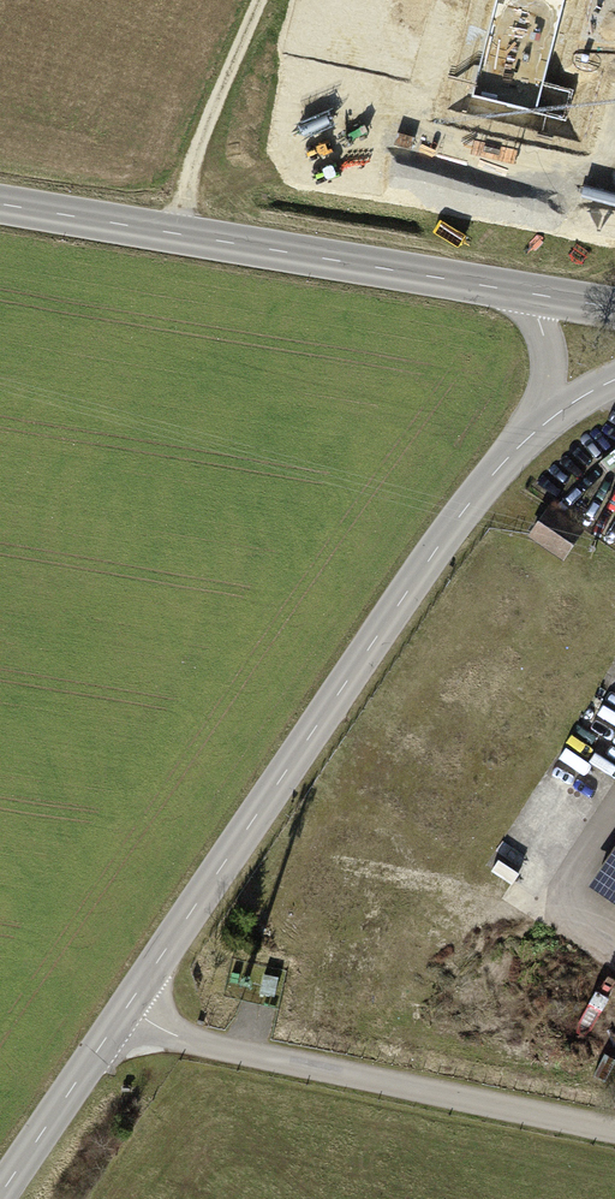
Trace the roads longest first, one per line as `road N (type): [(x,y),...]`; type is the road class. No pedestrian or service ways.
road 1 (secondary): [(124,1014),(438,547),(541,425)]
road 2 (primary): [(533,295),(0,203)]
road 3 (residential): [(124,1014),(190,1039),(614,1126)]
road 4 (track): [(260,0),(170,233)]
road 5 (secondary): [(0,1192),(124,1014)]
road 6 (secondary): [(541,425),(545,355),(533,295)]

